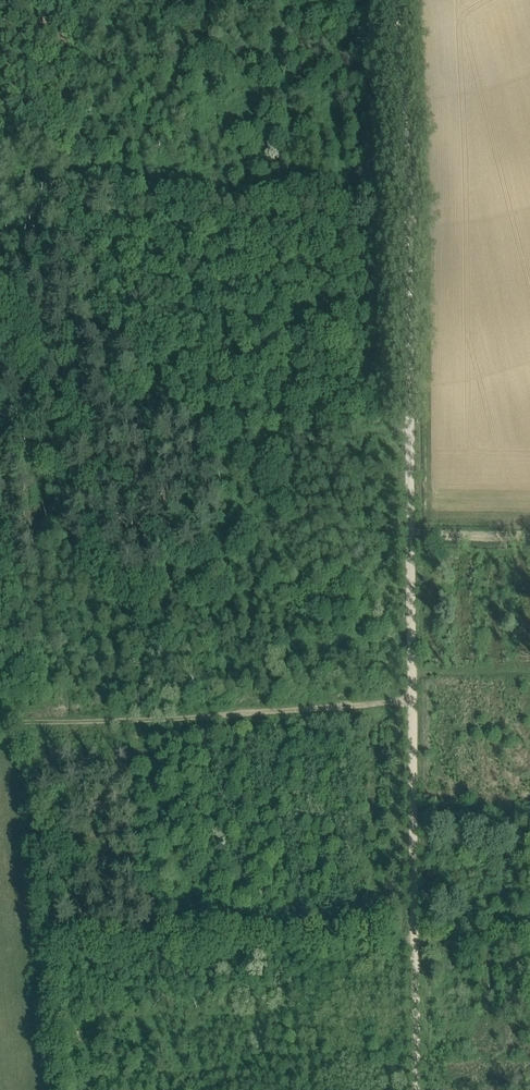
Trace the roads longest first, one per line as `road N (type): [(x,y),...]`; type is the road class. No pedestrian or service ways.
road 1 (track): [(397,0),(412,432)]
road 2 (track): [(0,726),(411,705)]
road 3 (track): [(411,705),(414,942)]
road 4 (track): [(410,536),(411,705)]
road 5 (track): [(414,942),(416,1089)]

